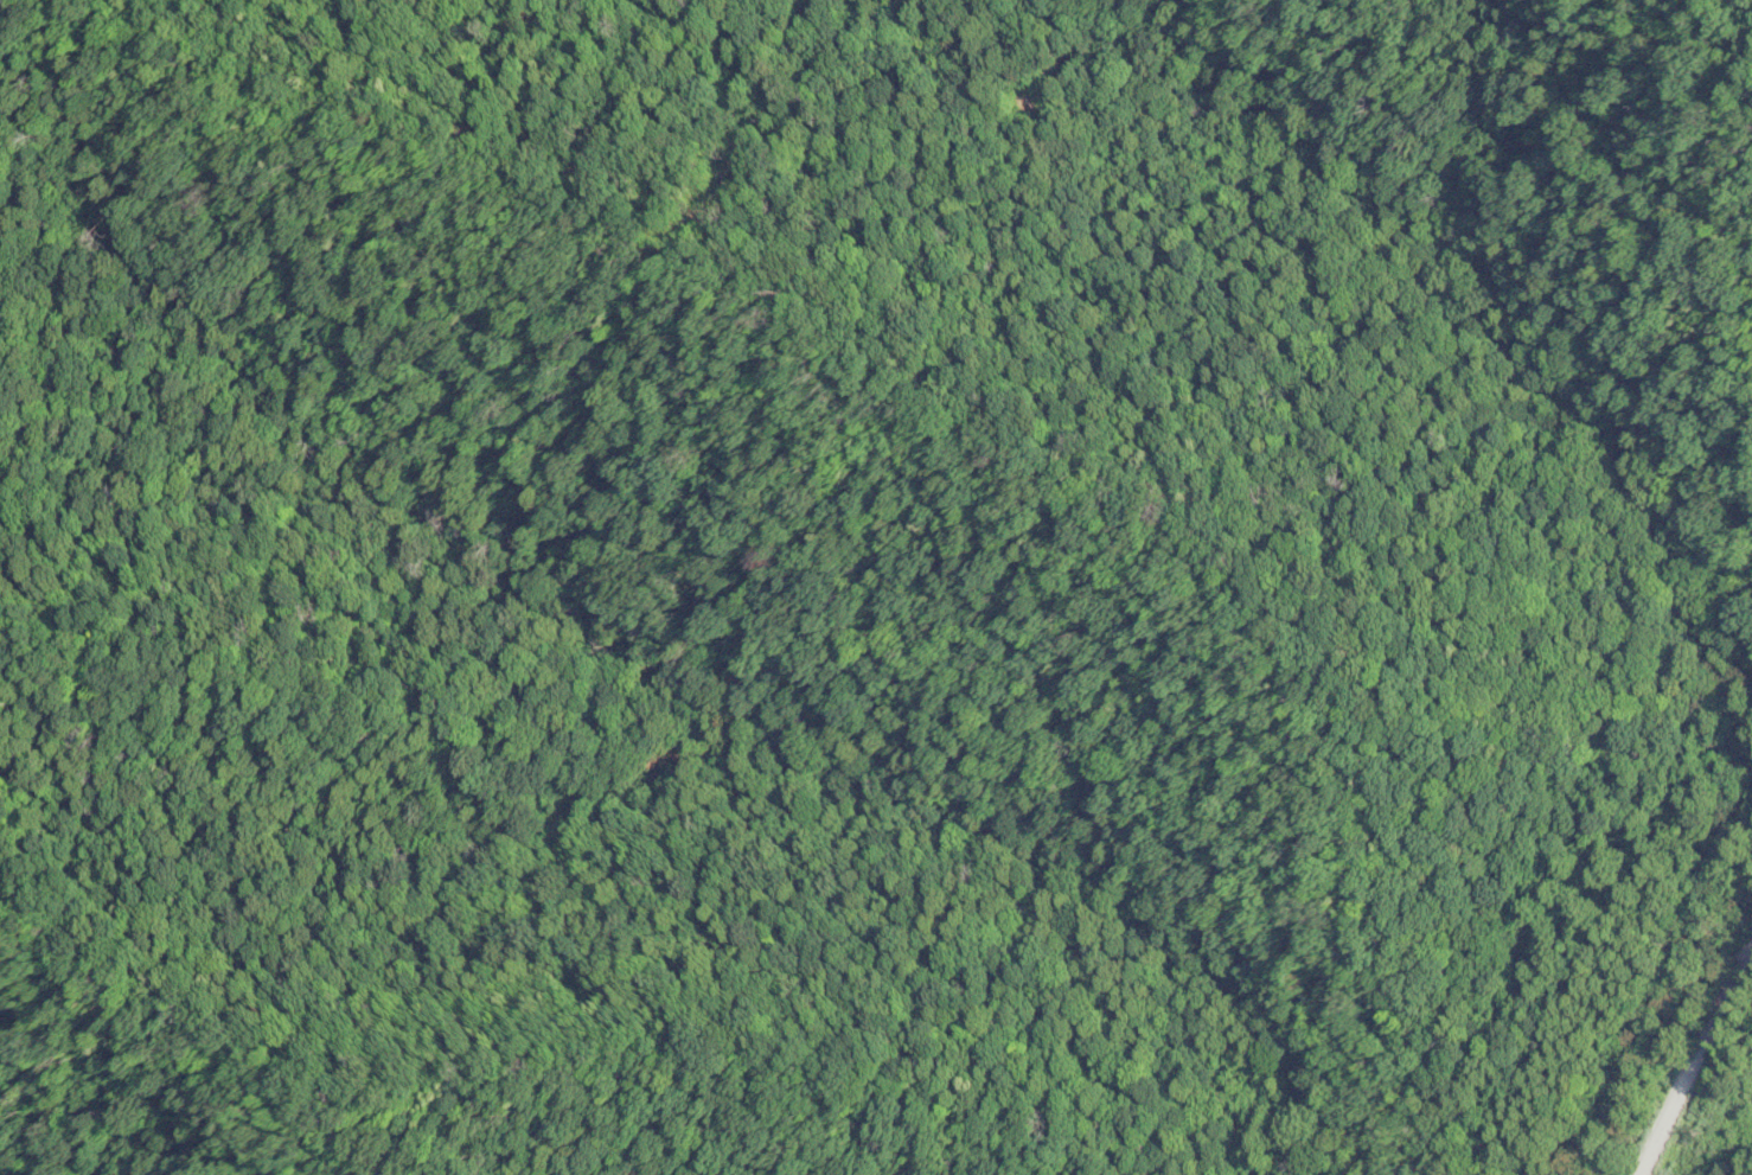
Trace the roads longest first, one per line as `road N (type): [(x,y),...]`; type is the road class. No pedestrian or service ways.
road 1 (residential): [(1644,1174),(1676,1125),(1751,942)]

